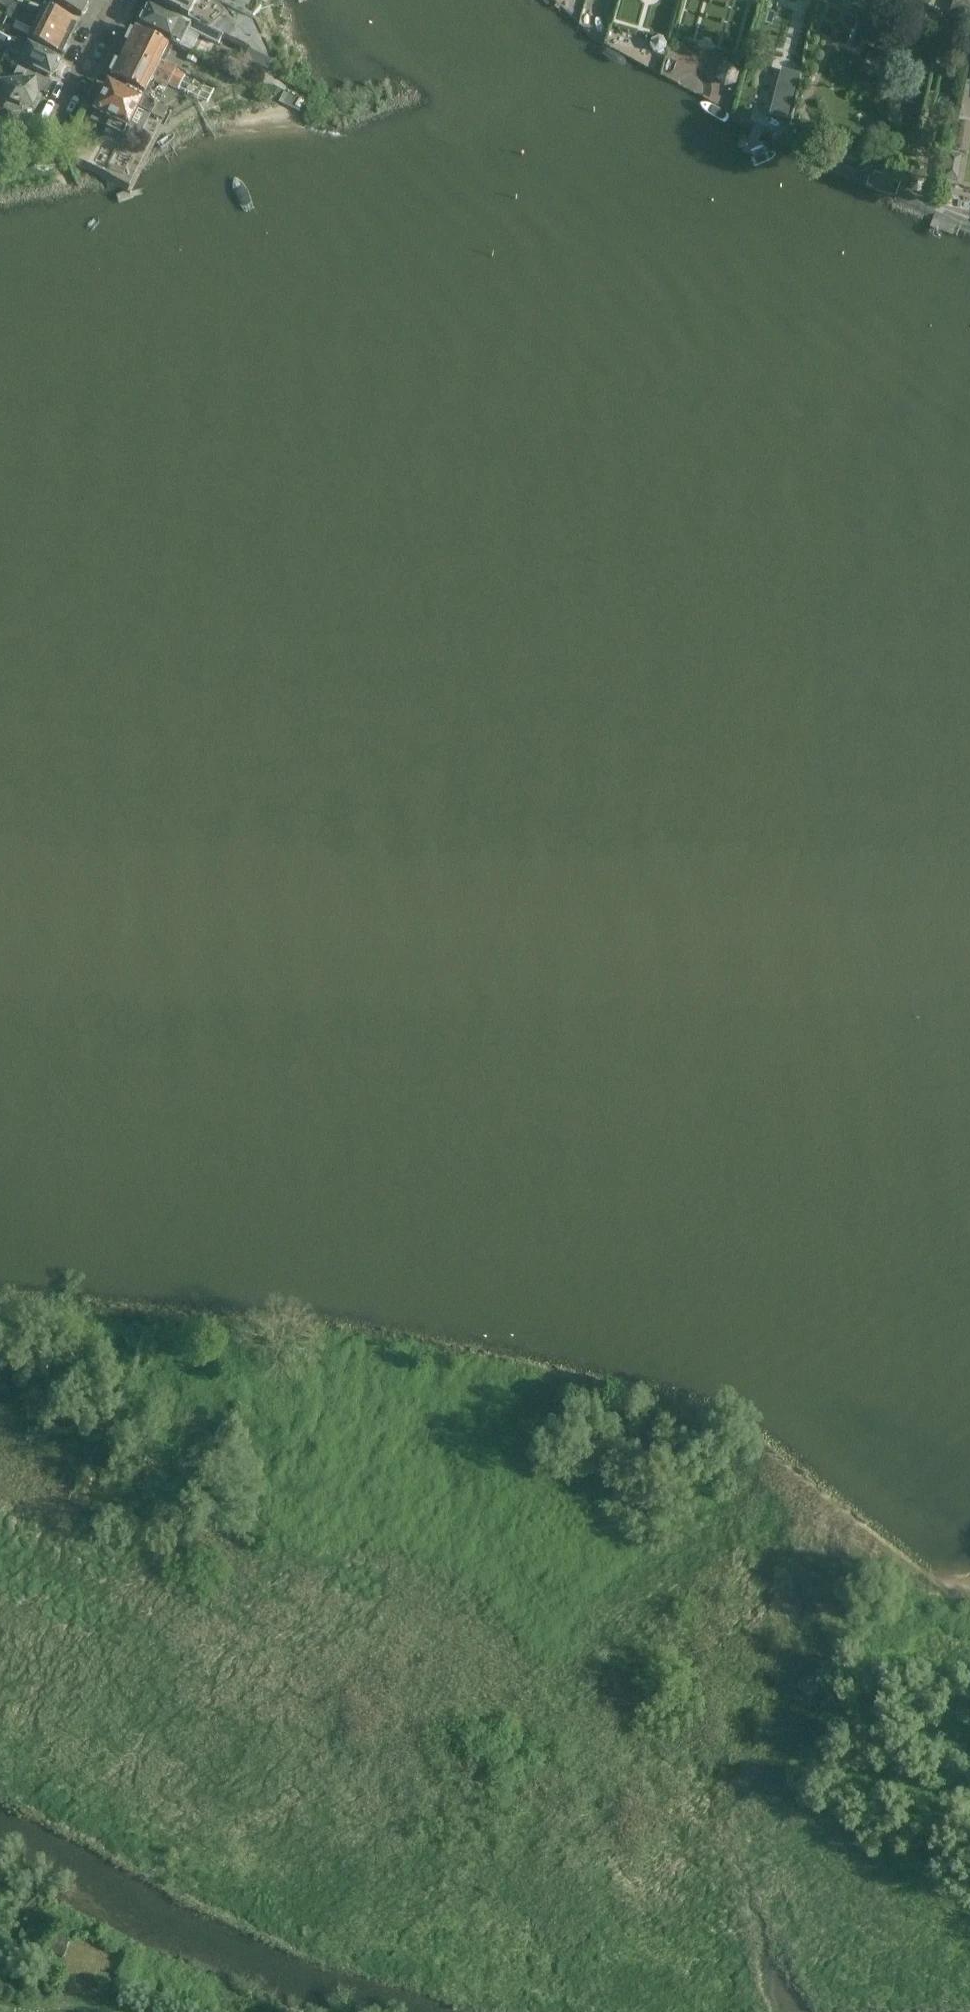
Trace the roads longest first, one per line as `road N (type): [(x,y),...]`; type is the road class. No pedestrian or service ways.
road 1 (residential): [(0,136),(45,131),(113,0)]

